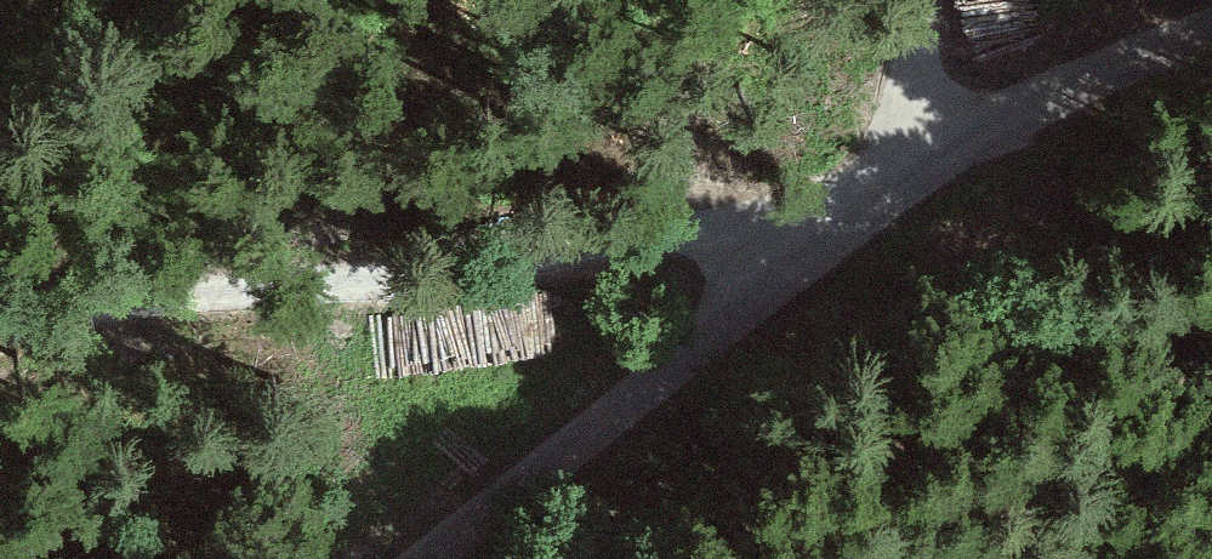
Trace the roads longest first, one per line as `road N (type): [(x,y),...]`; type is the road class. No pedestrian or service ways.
road 1 (track): [(925,0),(915,185),(479,269),(145,346),(0,363)]
road 2 (unclassified): [(433,558),(915,185),(1023,114),(1211,30)]

